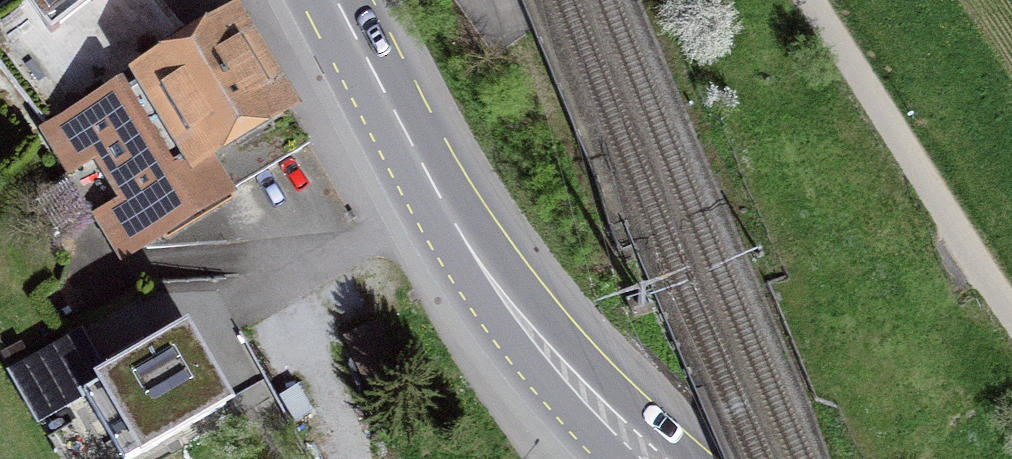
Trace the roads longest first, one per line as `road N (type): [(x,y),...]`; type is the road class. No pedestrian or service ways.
road 1 (primary): [(648,458),(527,334),(470,251),(334,0)]
road 2 (unclassified): [(813,0),(1011,312)]

